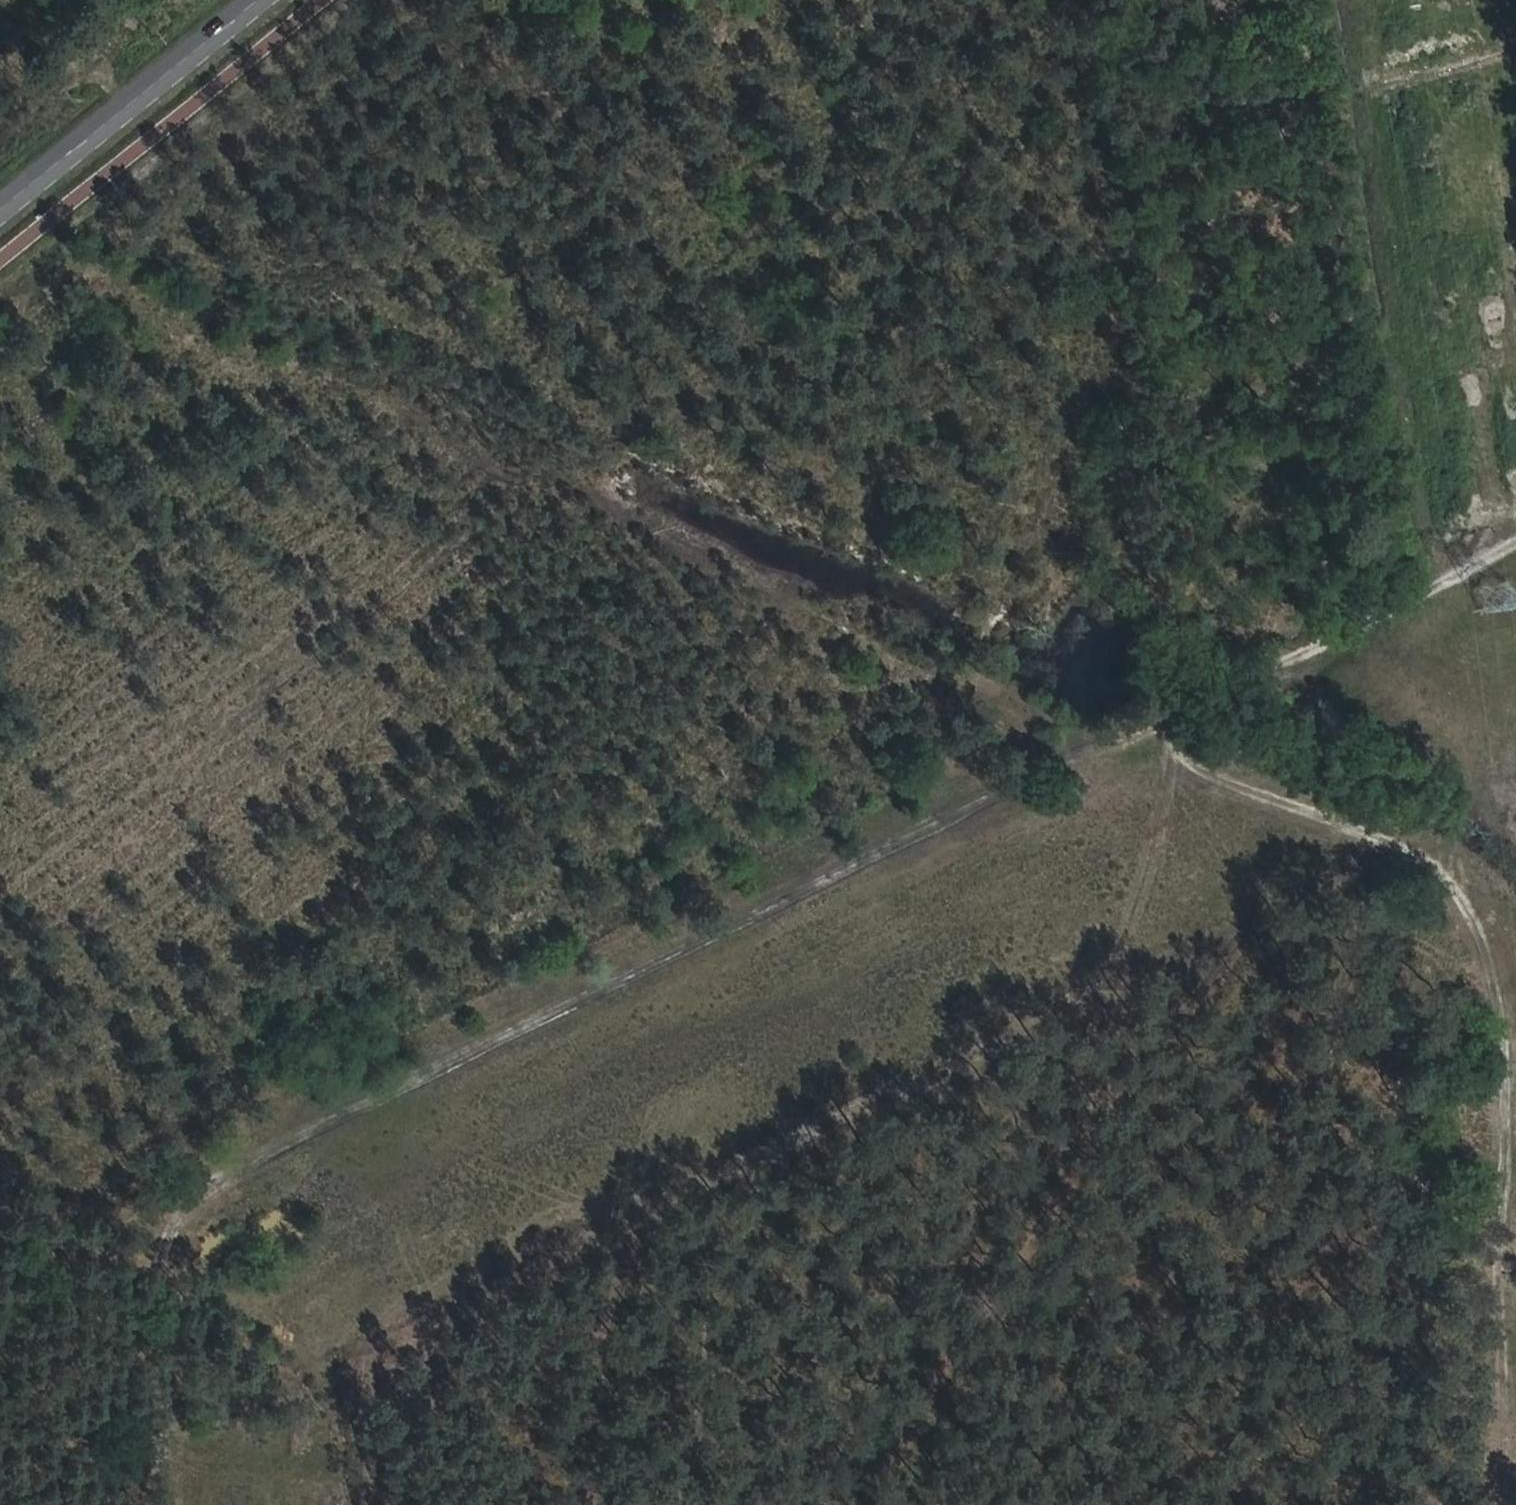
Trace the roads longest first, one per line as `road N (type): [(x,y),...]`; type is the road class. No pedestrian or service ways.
road 1 (track): [(1515,559),(1140,747),(1054,765),(226,1174),(191,1201),(166,1274),(155,1504)]
road 2 (secondary): [(0,216),(267,0)]
road 3 (track): [(191,1201),(134,1218),(0,1208)]

